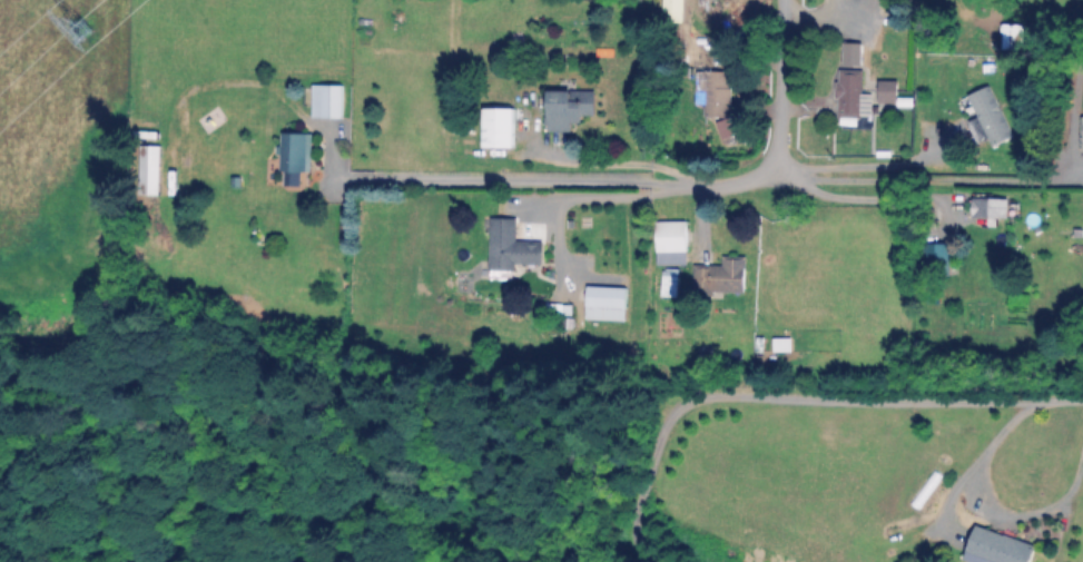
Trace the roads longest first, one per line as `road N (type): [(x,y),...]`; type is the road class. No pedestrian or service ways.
road 1 (residential): [(781,0),(775,167),(758,178),(697,185)]

